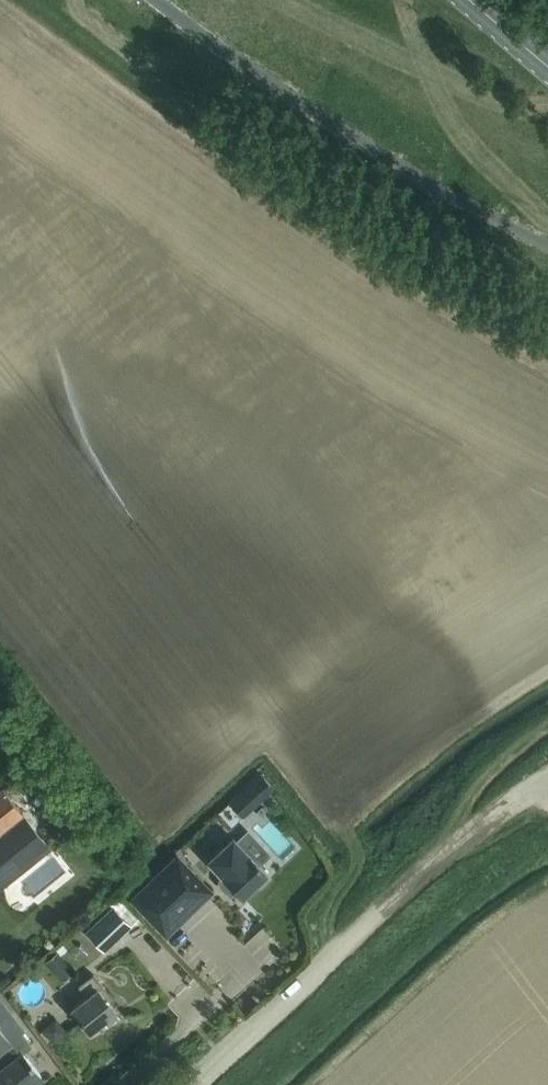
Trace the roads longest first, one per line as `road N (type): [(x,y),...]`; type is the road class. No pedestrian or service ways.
road 1 (unclassified): [(194,1084),(429,861),(547,777)]

